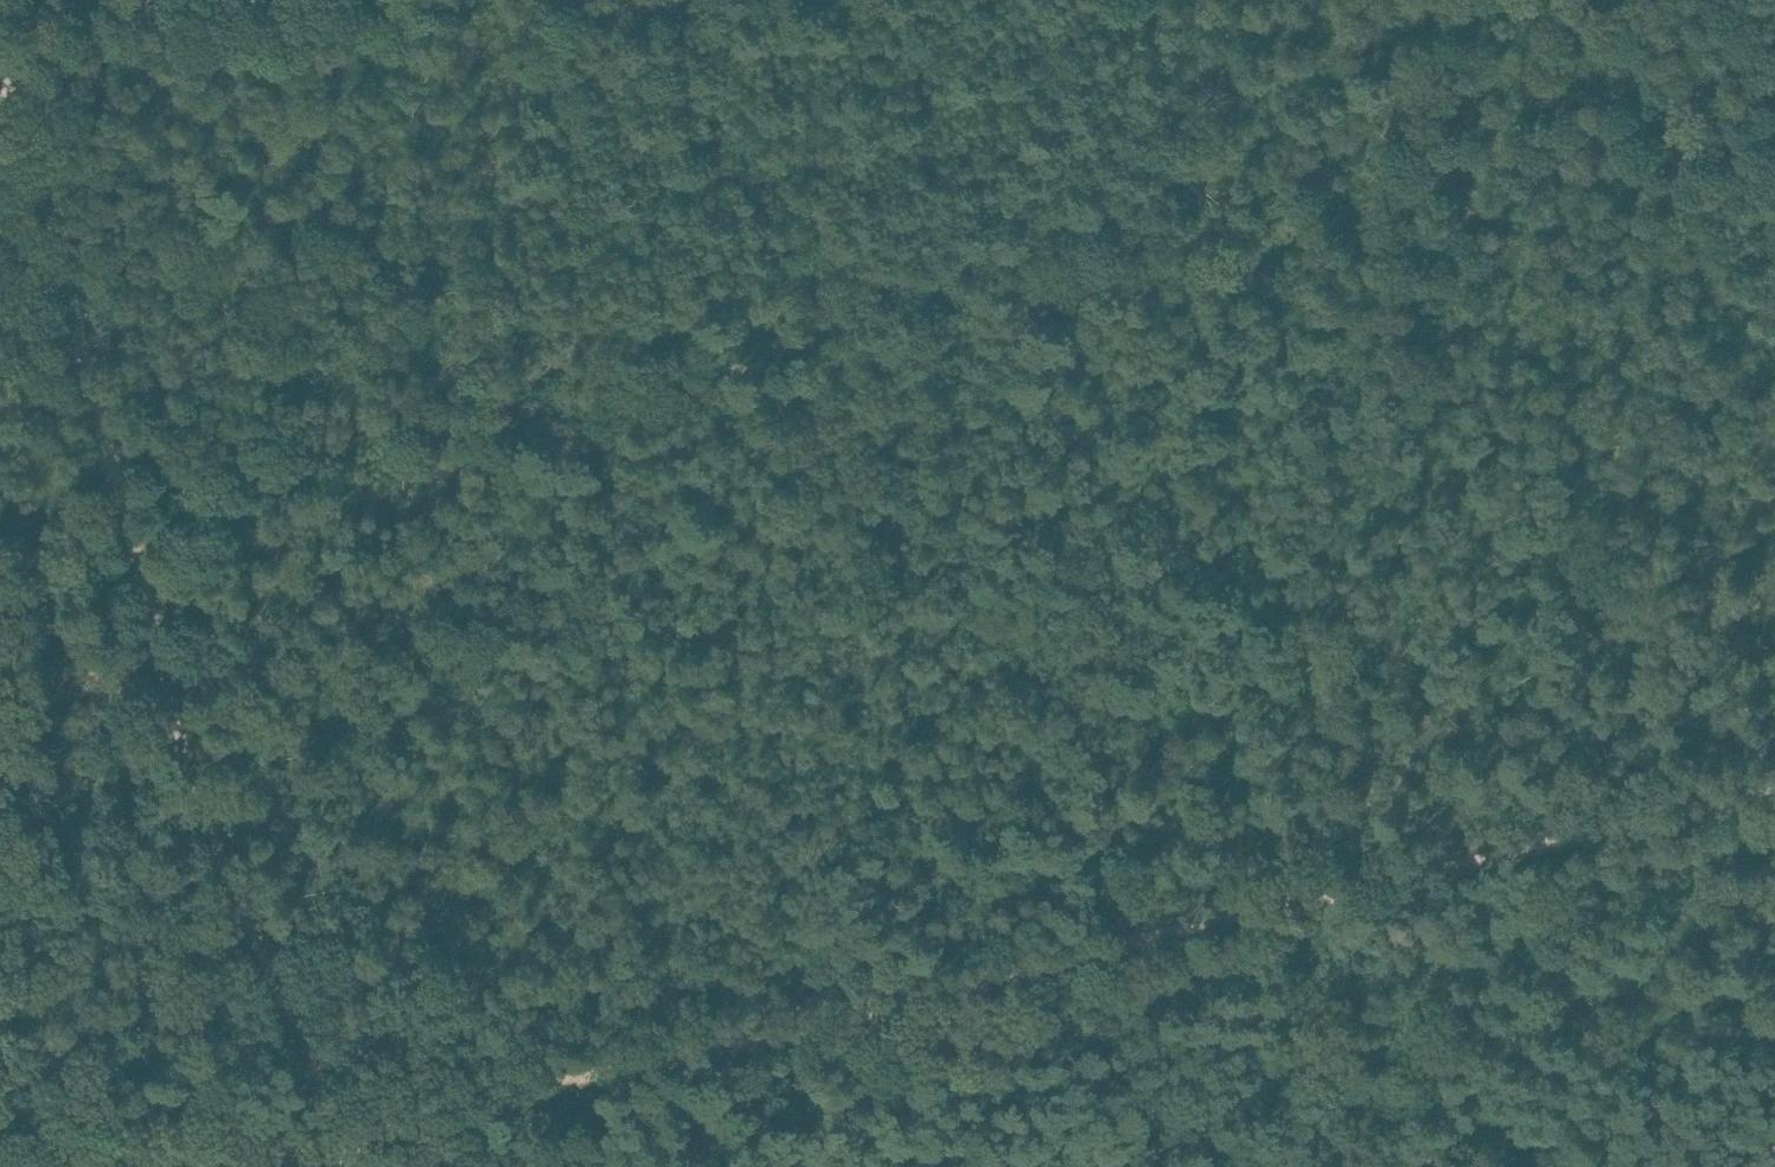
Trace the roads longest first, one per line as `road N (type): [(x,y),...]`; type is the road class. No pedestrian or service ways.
road 1 (track): [(332,1118),(145,522)]
road 2 (track): [(0,38),(70,294),(145,522)]

